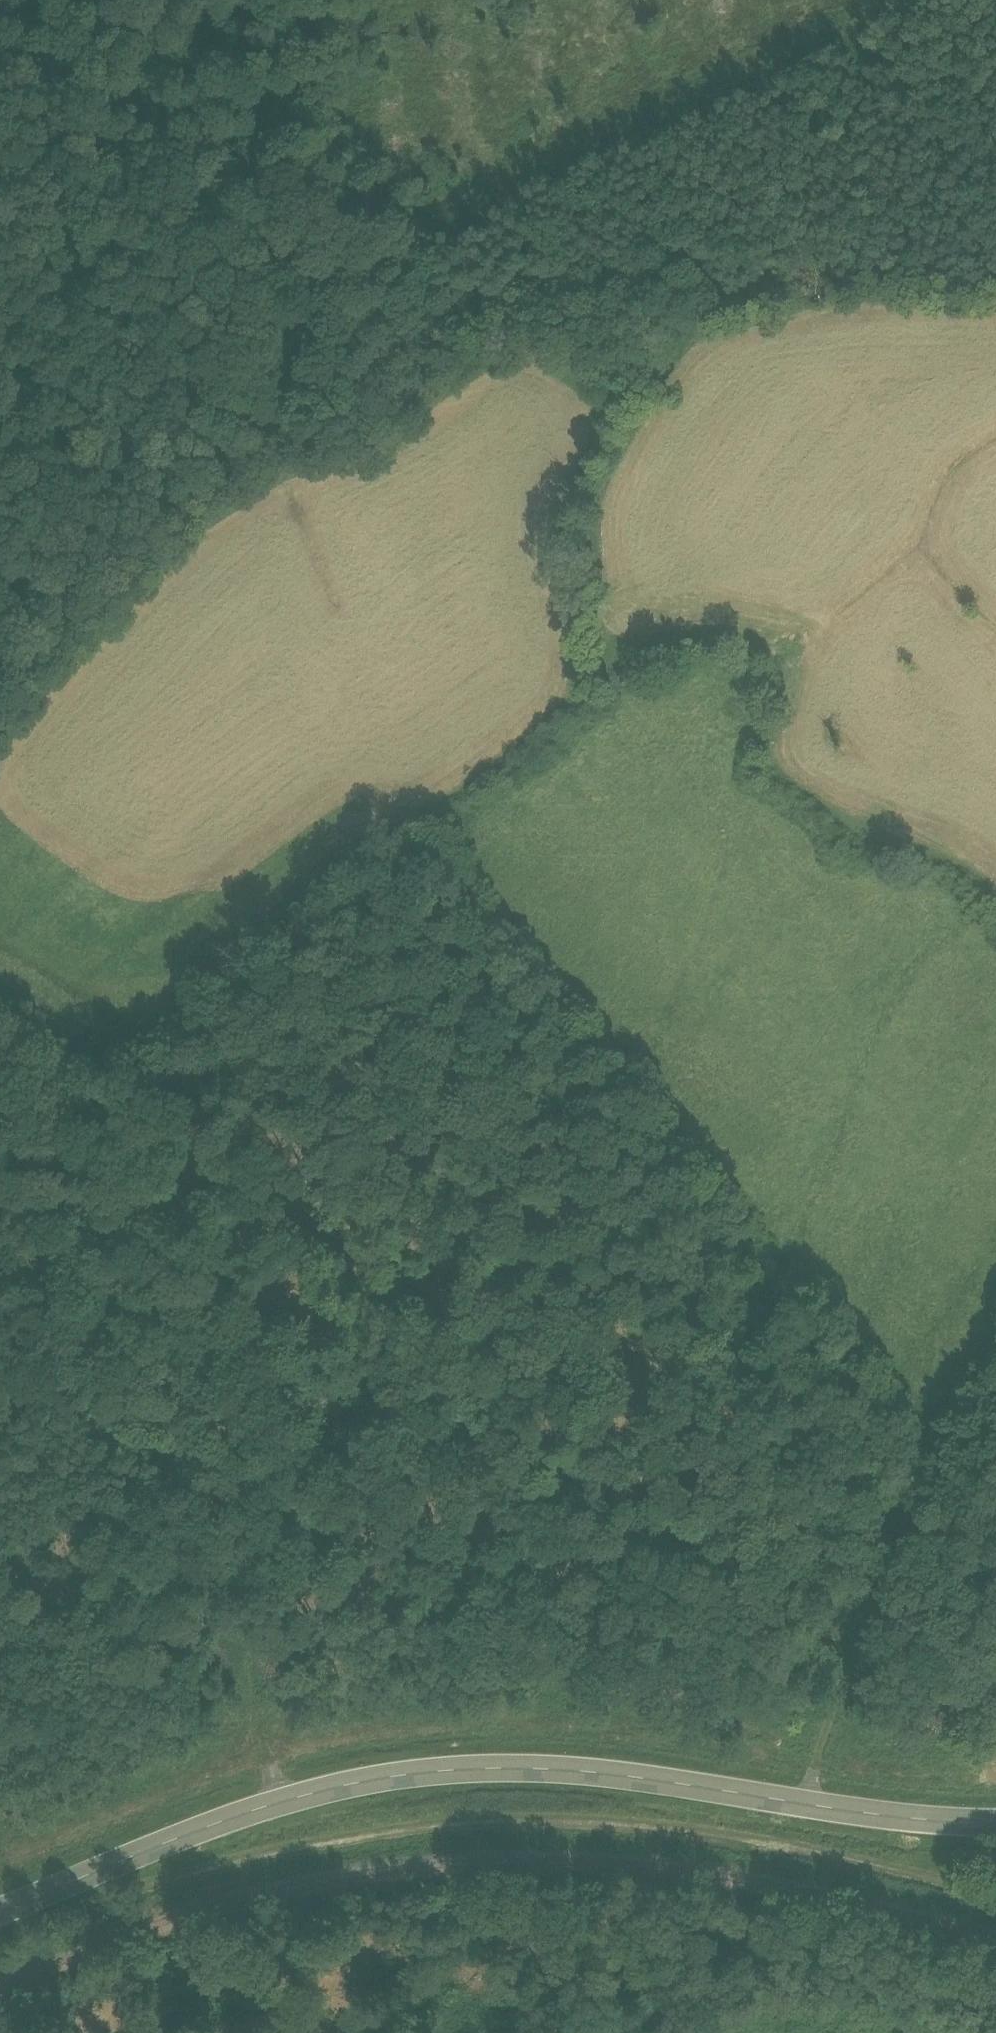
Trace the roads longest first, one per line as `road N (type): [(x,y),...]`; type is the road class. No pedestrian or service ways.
road 1 (track): [(808,1790),(930,1427),(486,896)]
road 2 (unclassified): [(0,1895),(236,1800),(348,1768),(448,1753),(627,1761),(825,1793),(995,1806)]
road 3 (track): [(292,342),(270,0)]

